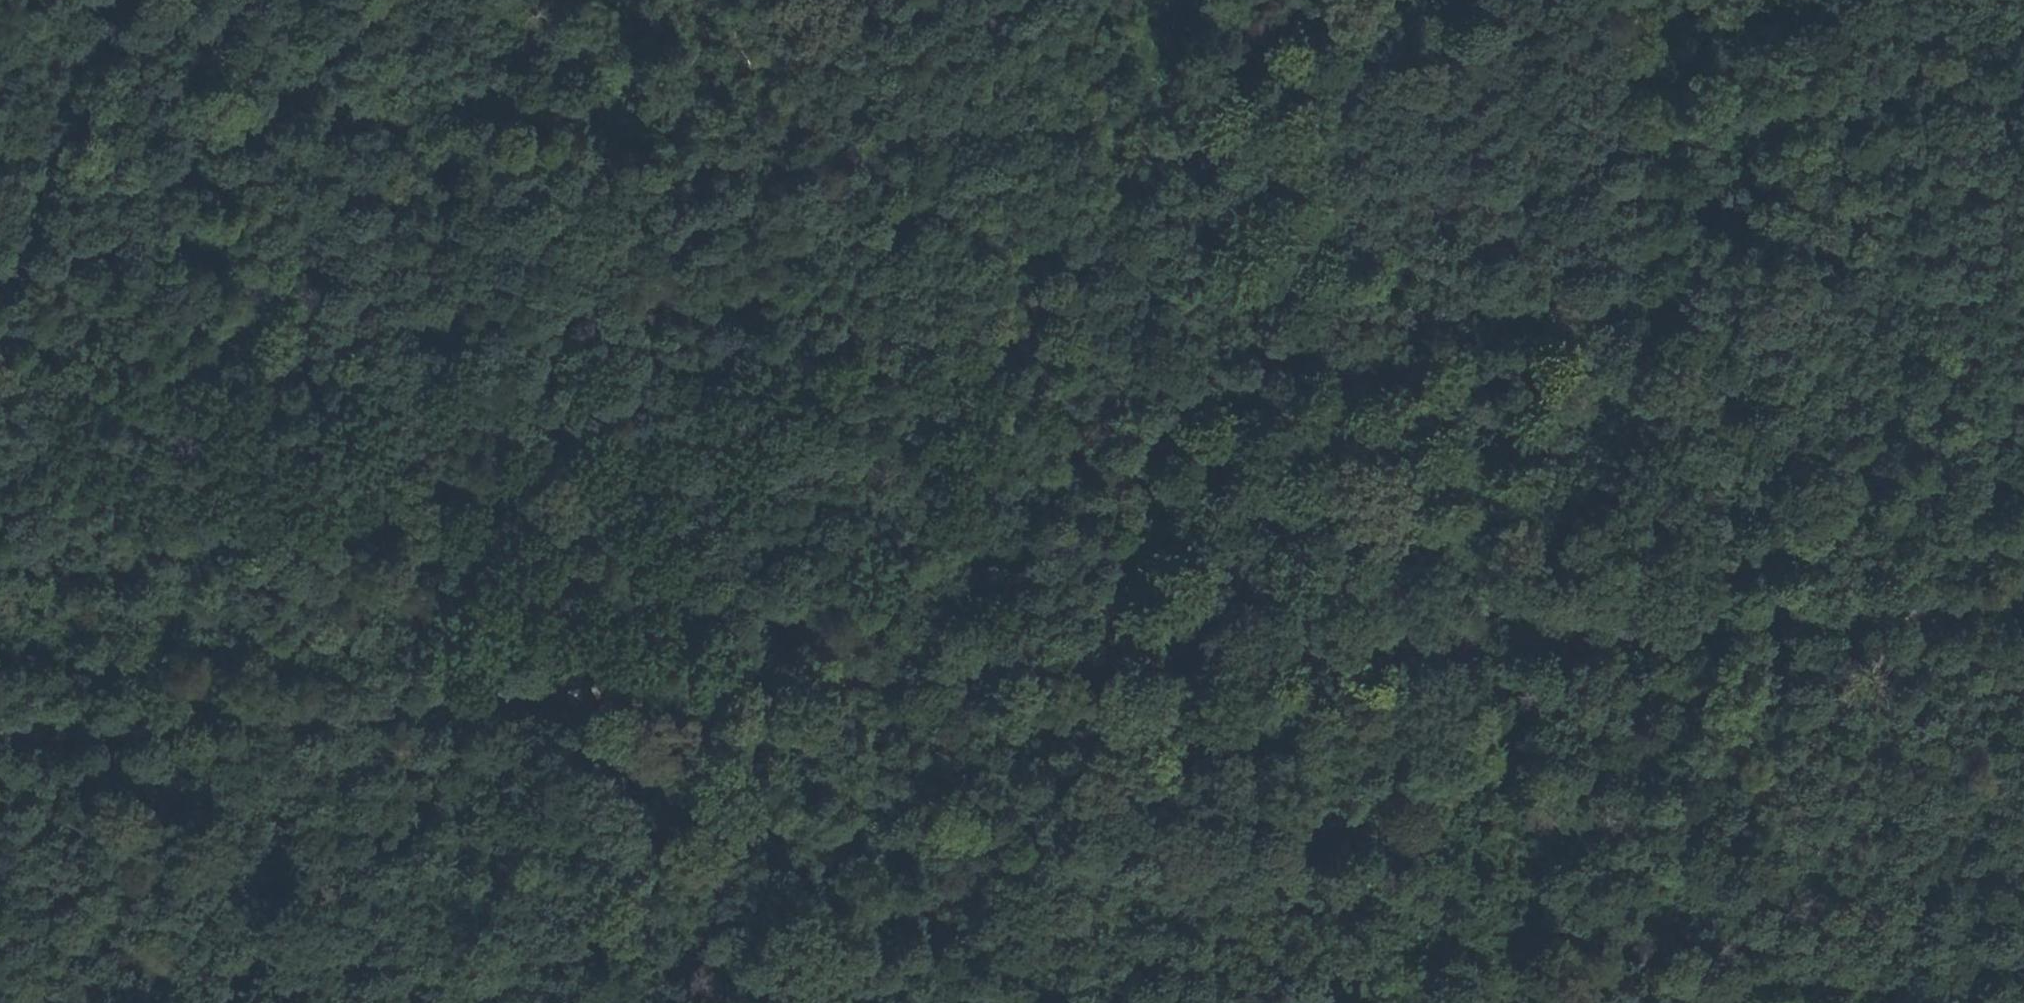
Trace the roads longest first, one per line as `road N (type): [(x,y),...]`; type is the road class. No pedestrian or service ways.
road 1 (track): [(0,739),(2023,616)]
road 2 (track): [(38,177),(294,138),(798,135),(999,108),(1101,110)]
road 3 (track): [(0,285),(107,0)]

